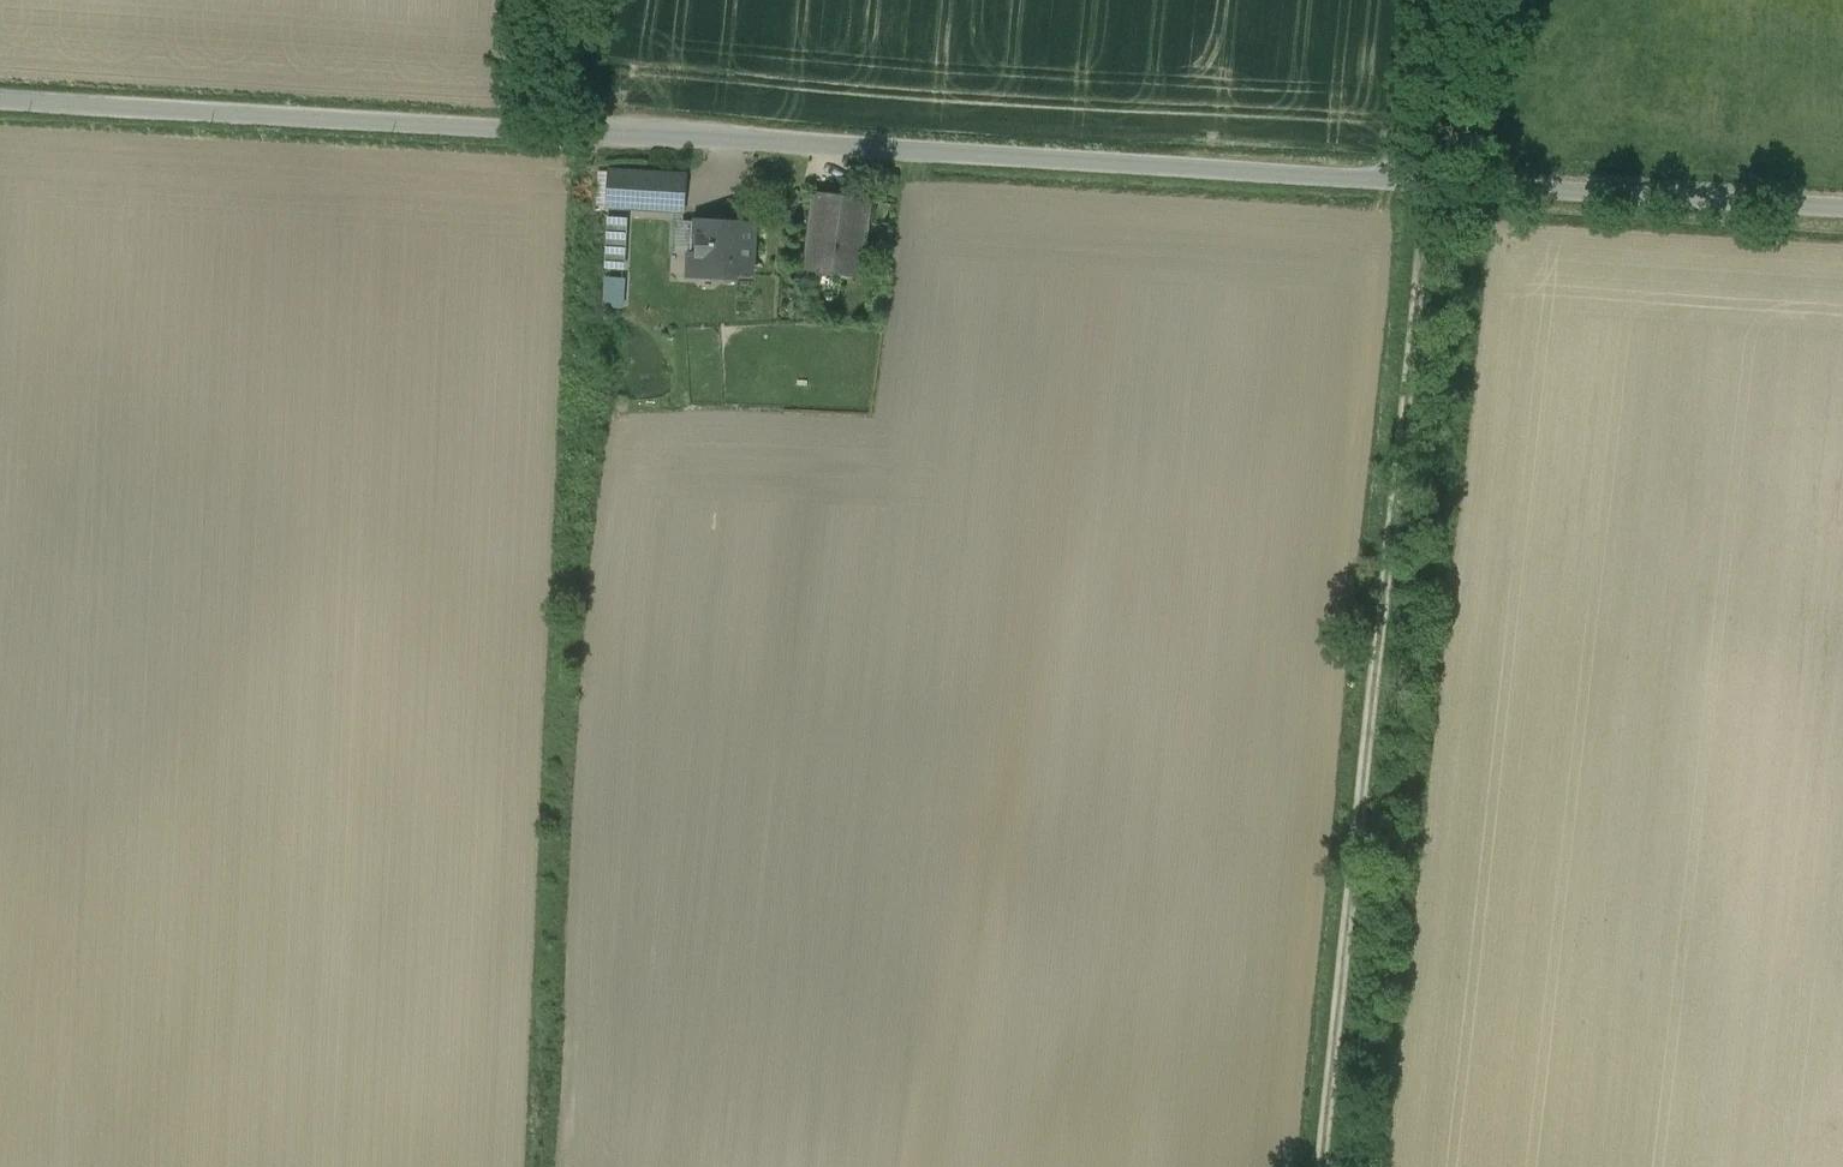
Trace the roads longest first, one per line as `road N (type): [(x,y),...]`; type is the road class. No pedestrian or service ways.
road 1 (unclassified): [(1842,208),(0,100)]
road 2 (track): [(1326,1166),(1428,183)]

